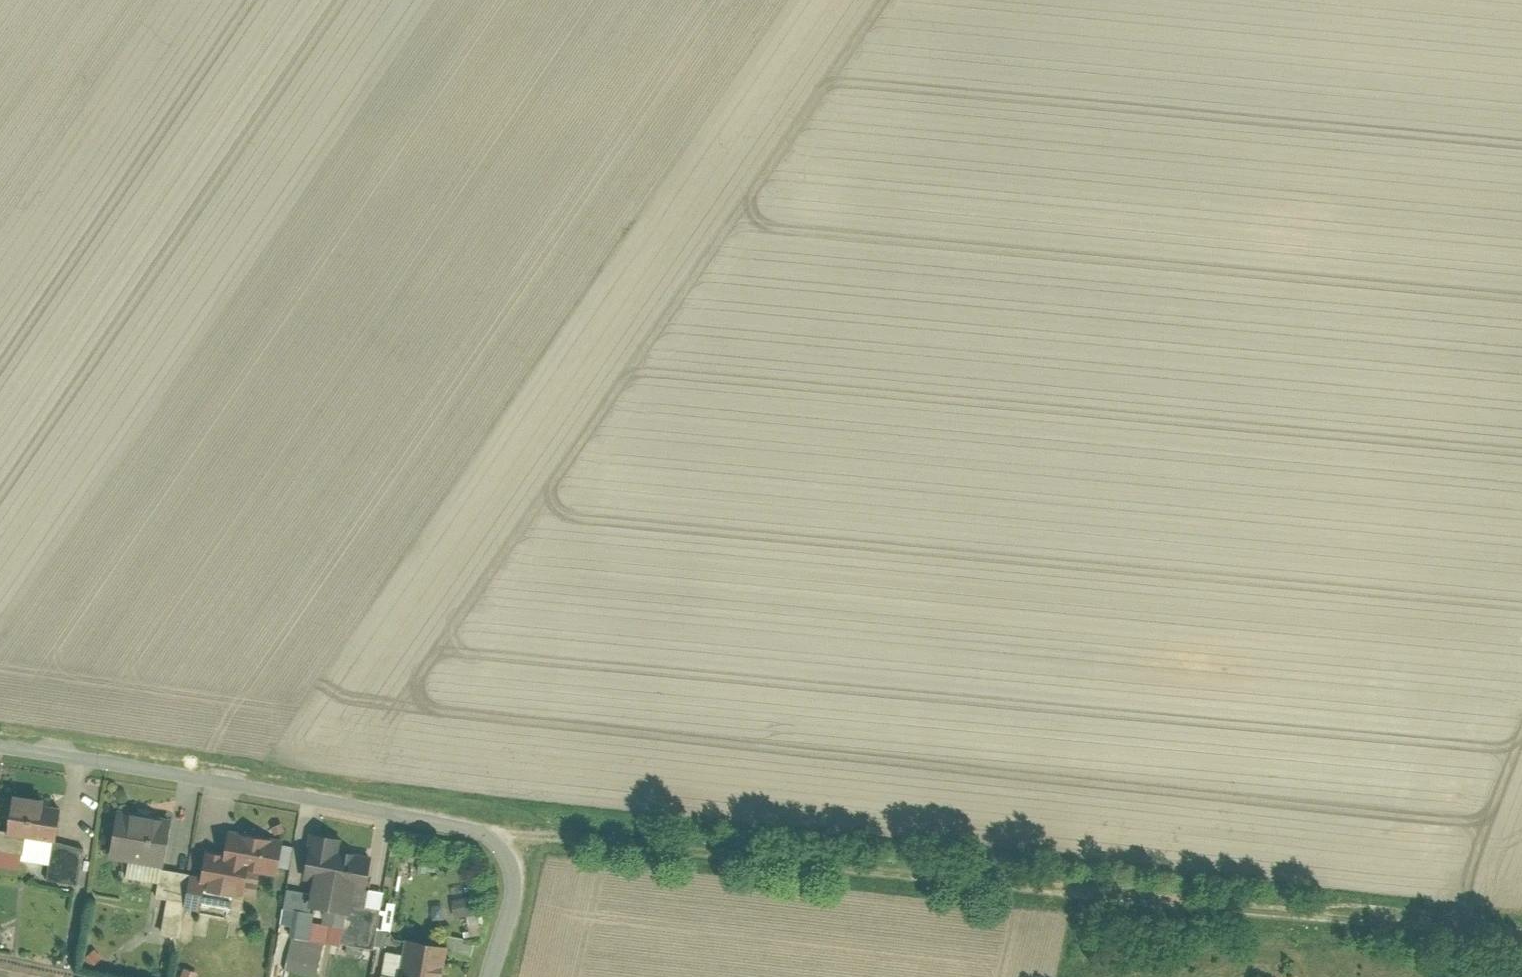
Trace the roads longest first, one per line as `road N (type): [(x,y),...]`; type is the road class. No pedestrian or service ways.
road 1 (track): [(492,836),(506,828),(1521,944)]
road 2 (residential): [(494,976),(519,882),(492,836),(0,747)]

